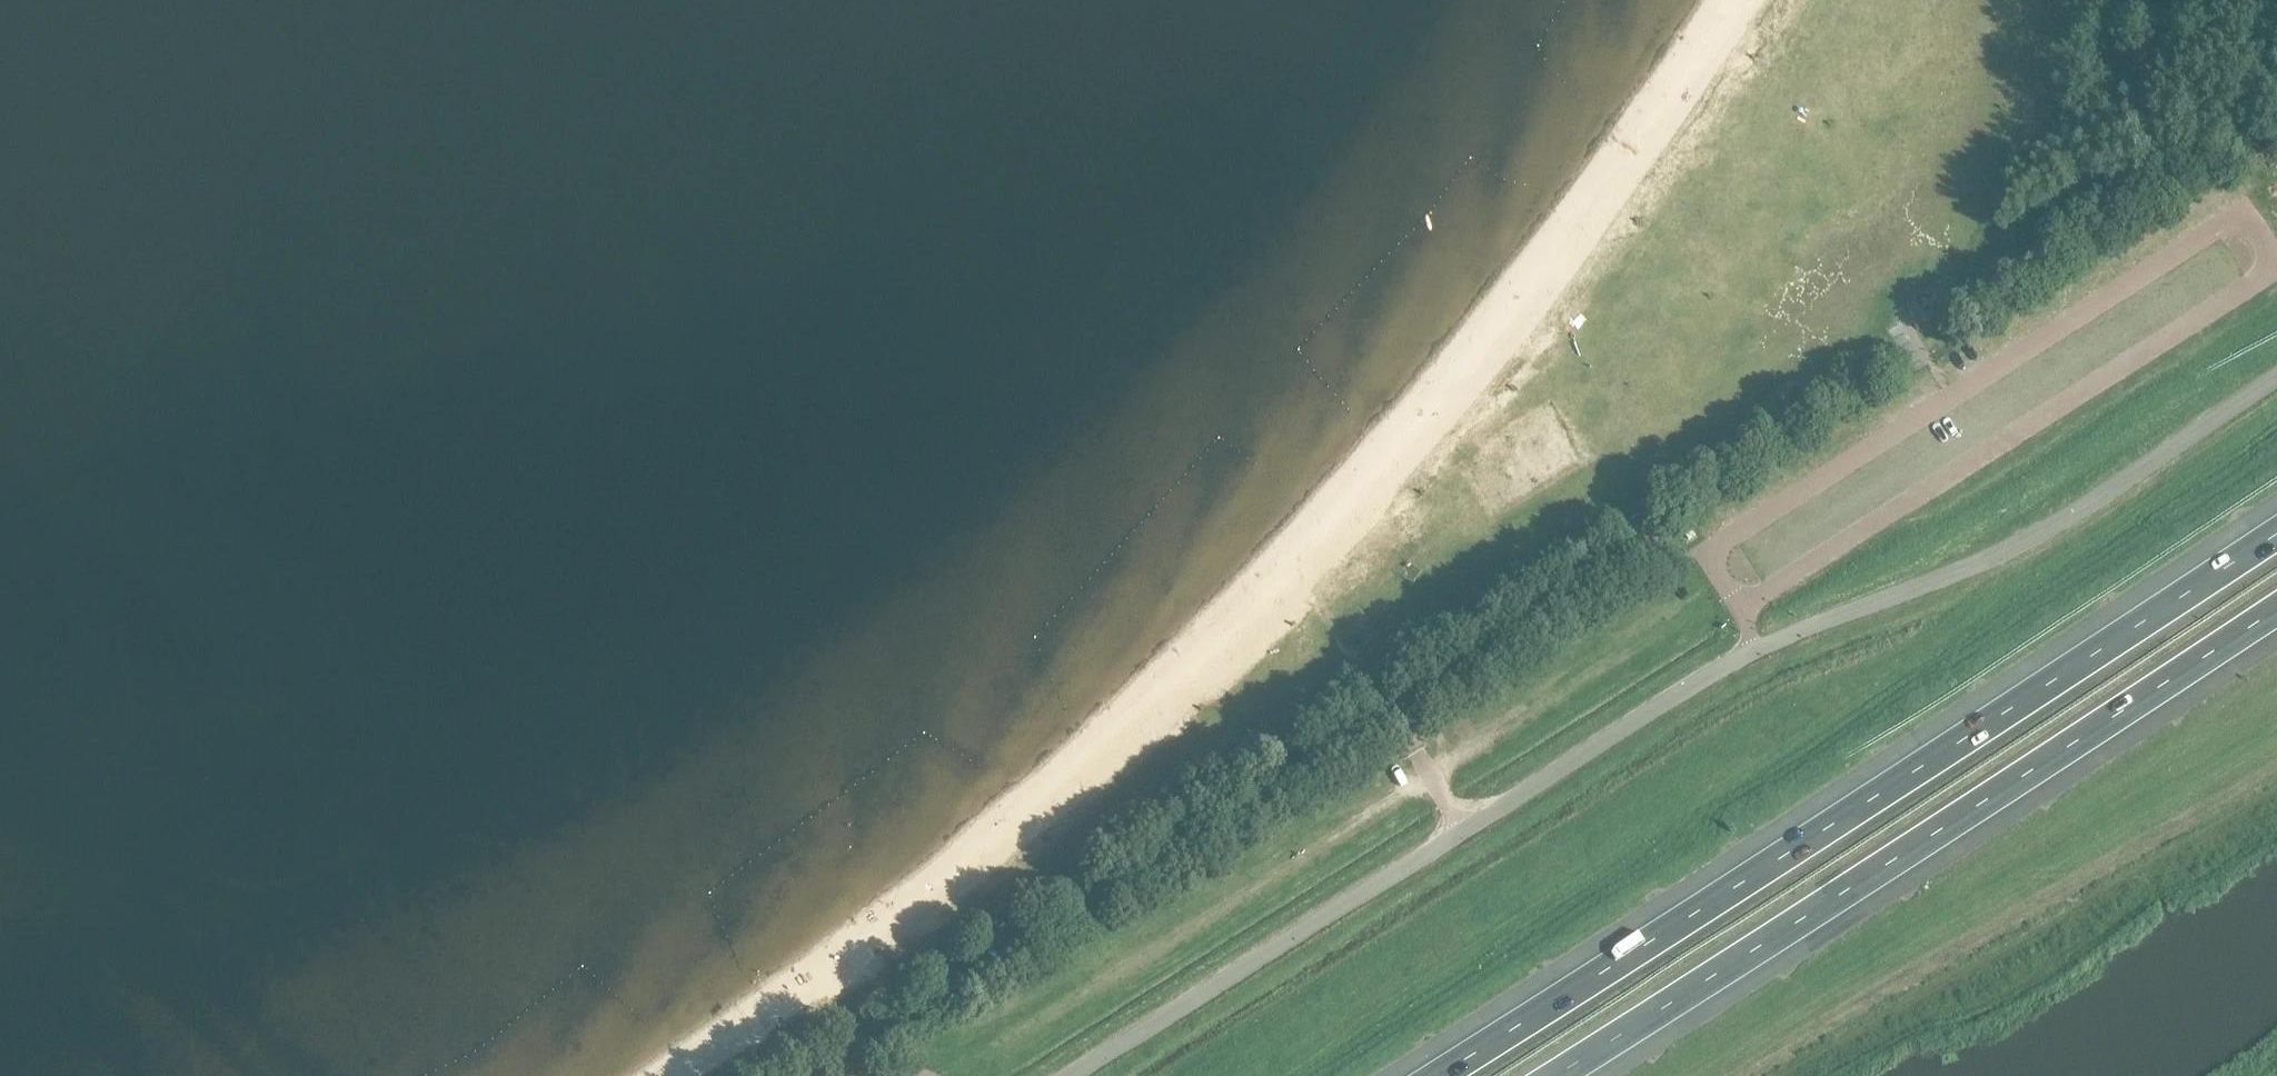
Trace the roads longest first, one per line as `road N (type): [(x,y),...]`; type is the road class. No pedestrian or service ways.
road 1 (unclassified): [(2276,378),(2032,540),(1763,645),(1065,1075)]
road 2 (motorway): [(2276,530),(1428,1075)]
road 3 (track): [(1723,580),(1119,969),(934,1075)]
road 4 (motorway): [(1564,1075),(2276,615)]

